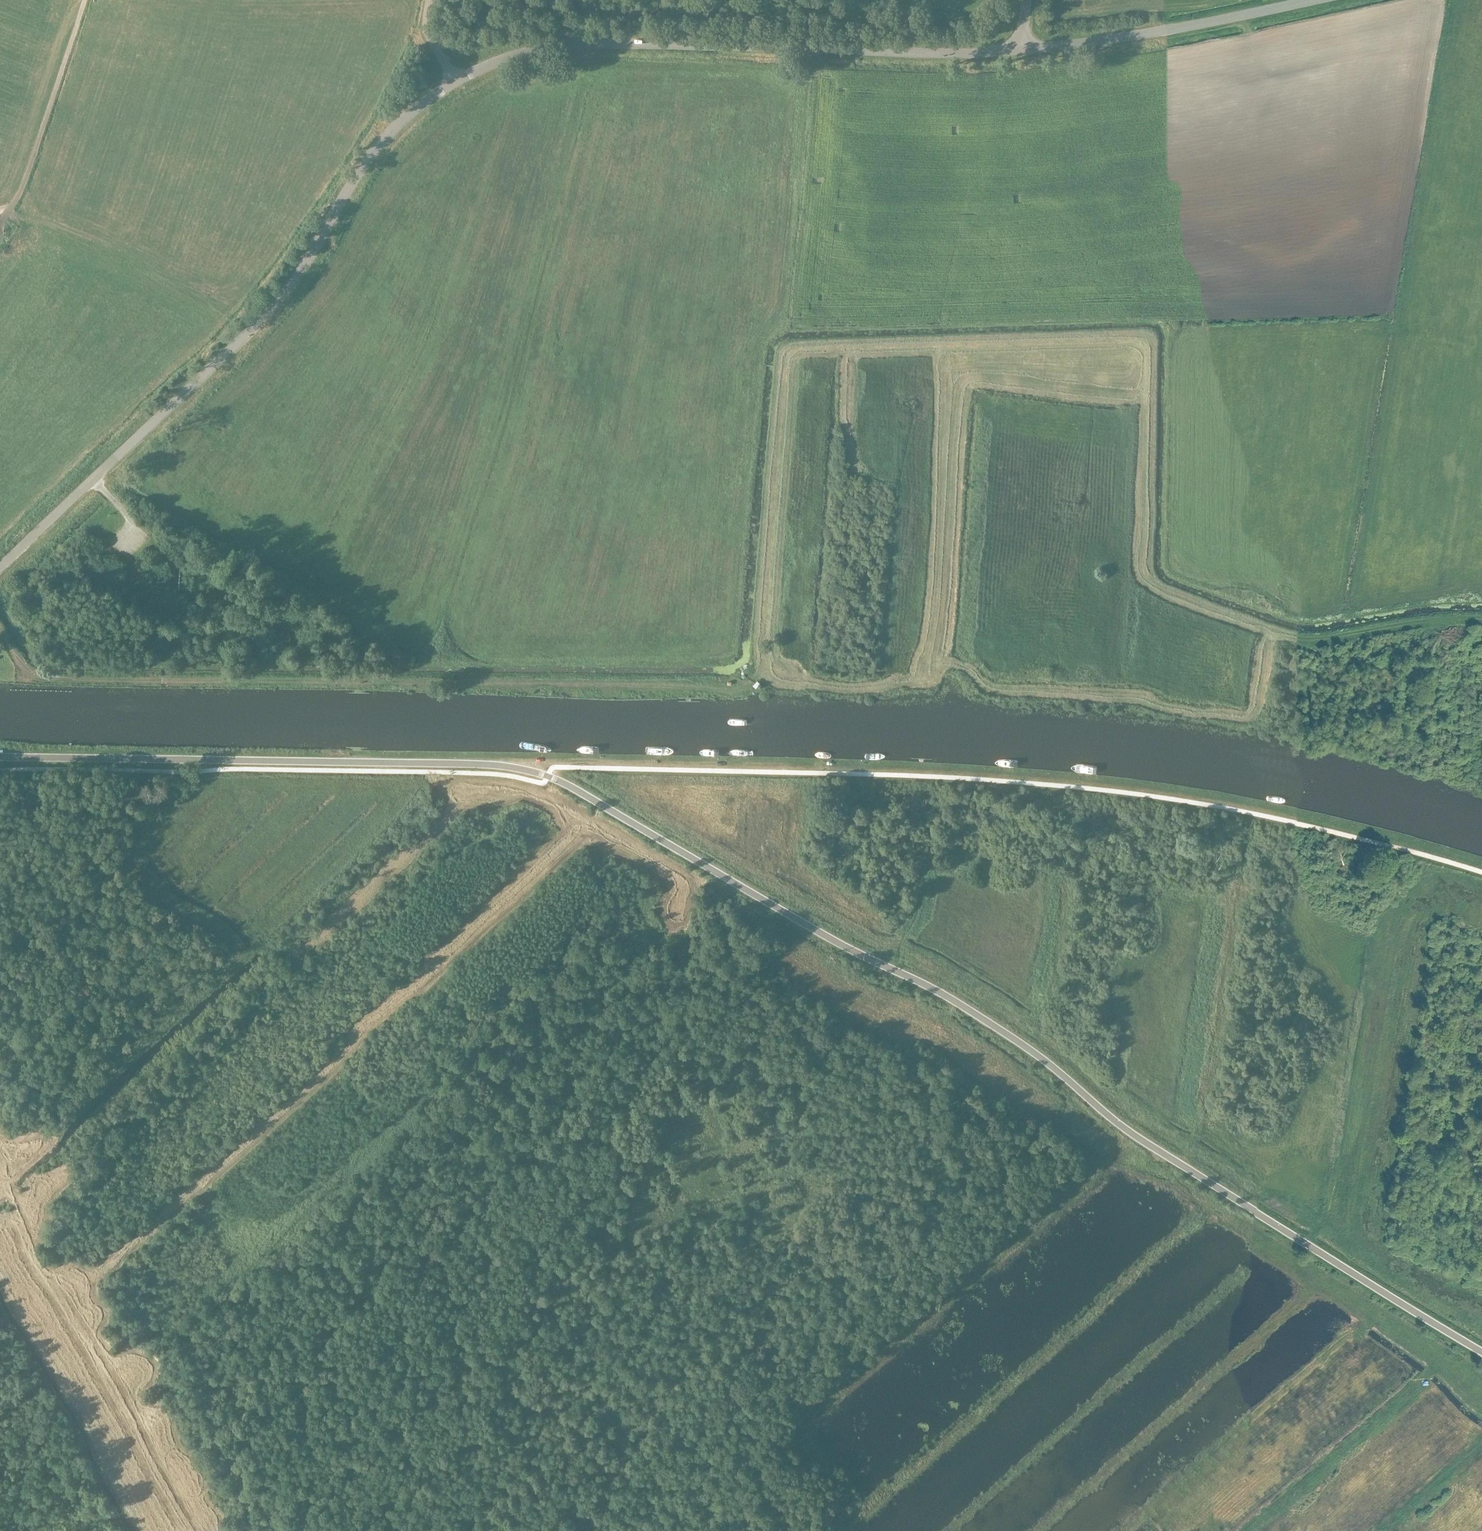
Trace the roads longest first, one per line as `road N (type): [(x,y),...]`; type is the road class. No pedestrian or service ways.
road 1 (unclassified): [(1481,1353),(1138,1140),(972,1014),(825,939),(564,783),(484,765),(0,757)]
road 2 (tertiary): [(0,566),(255,324),(298,272),(372,151),(455,82)]
road 3 (tertiary): [(455,82),(516,55),(578,44),(1021,49)]
road 4 (track): [(0,1166),(37,1269),(187,1530)]
road 5 (tertiary): [(1021,49),(1309,0)]
road 6 (track): [(0,213),(16,199),(84,0)]

